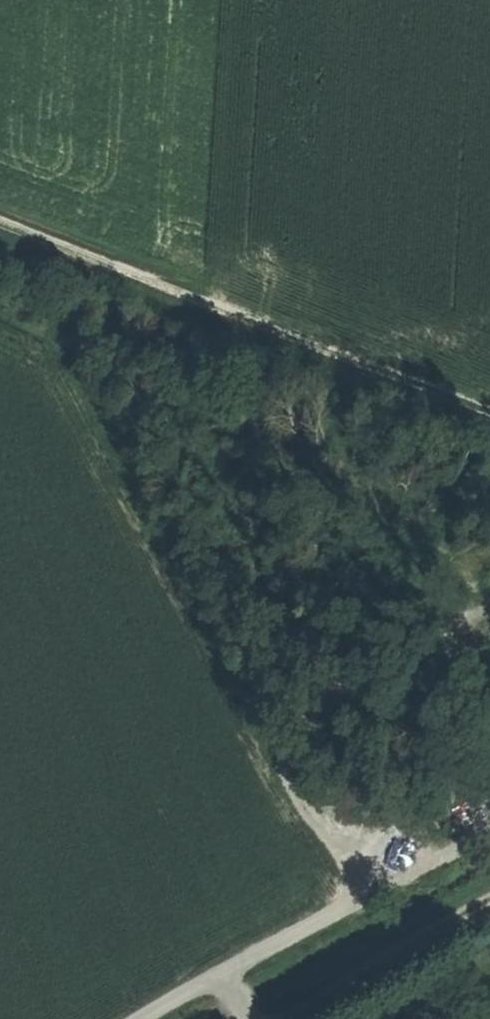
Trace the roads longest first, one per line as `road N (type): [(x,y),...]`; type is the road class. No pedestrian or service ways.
road 1 (track): [(489,412),(0,222)]
road 2 (track): [(489,903),(282,1018)]

